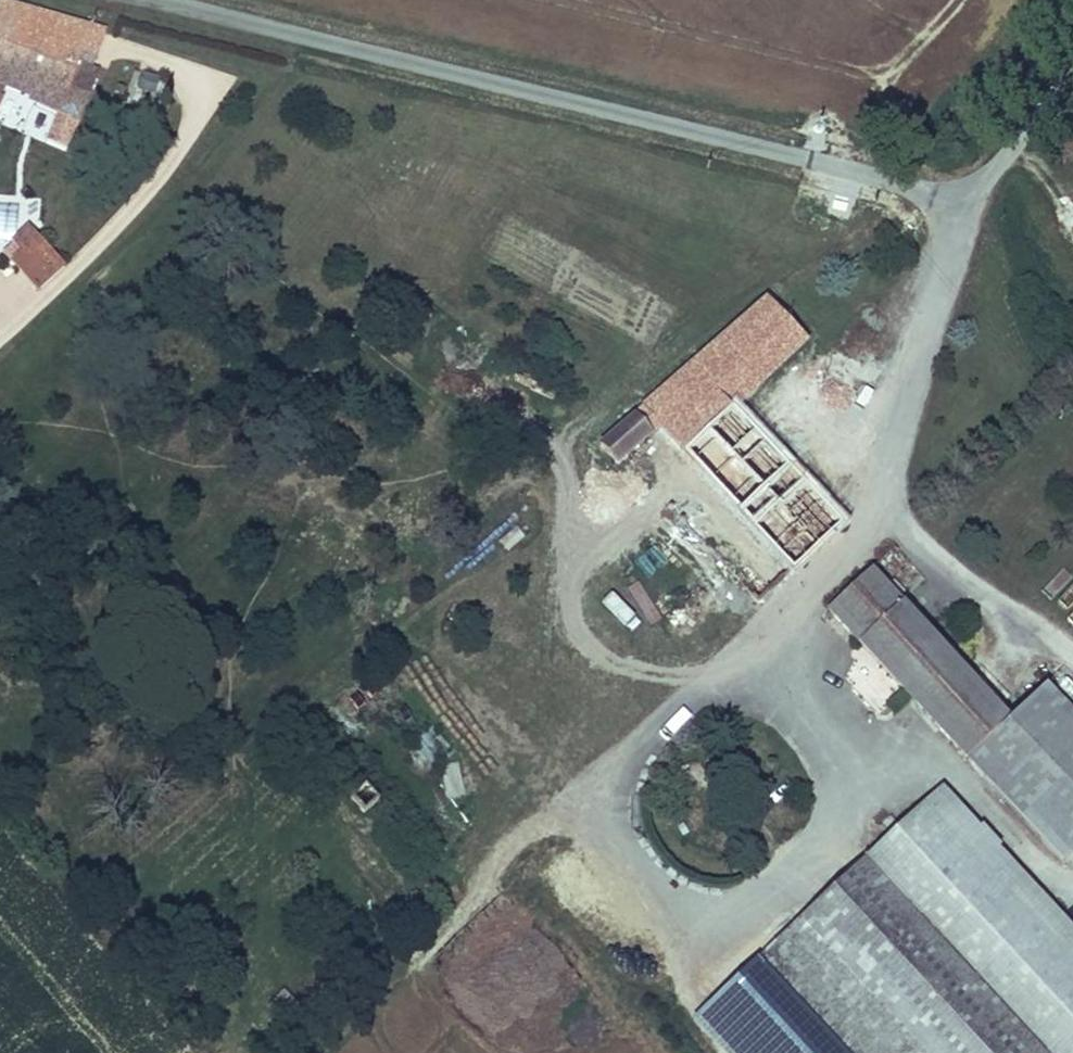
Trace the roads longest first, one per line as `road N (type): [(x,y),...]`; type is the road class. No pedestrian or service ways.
road 1 (unclassified): [(167,0),(860,171),(944,184),(998,163),(1072,75)]
road 2 (track): [(1072,640),(882,511)]

